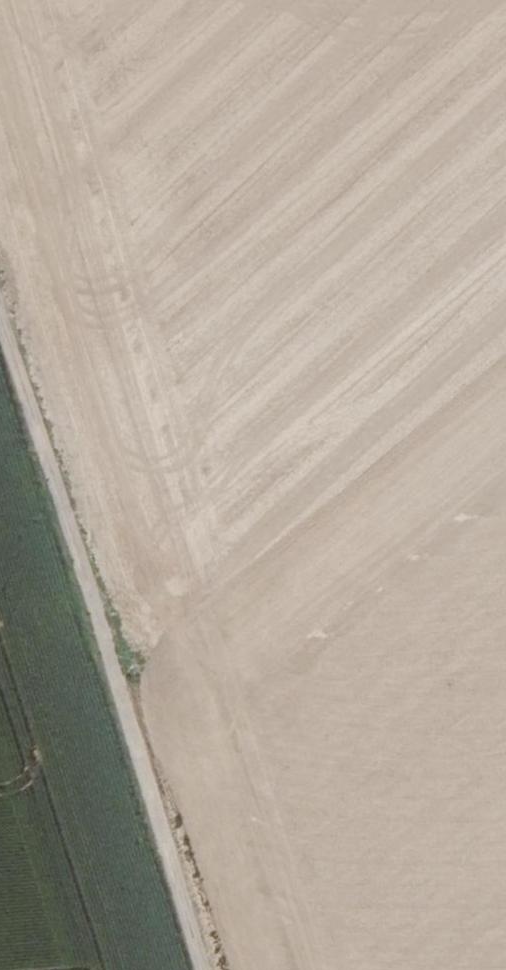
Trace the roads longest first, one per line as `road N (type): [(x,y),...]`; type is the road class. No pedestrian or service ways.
road 1 (track): [(207,969),(0,308)]

